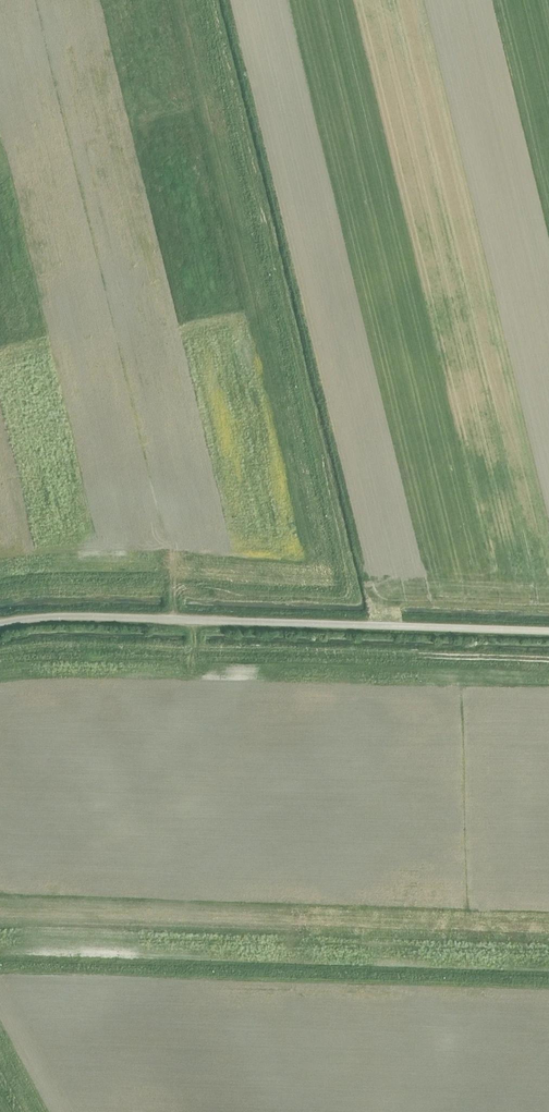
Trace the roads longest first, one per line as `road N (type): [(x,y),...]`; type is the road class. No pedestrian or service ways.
road 1 (unclassified): [(0,624),(81,617),(548,631)]

